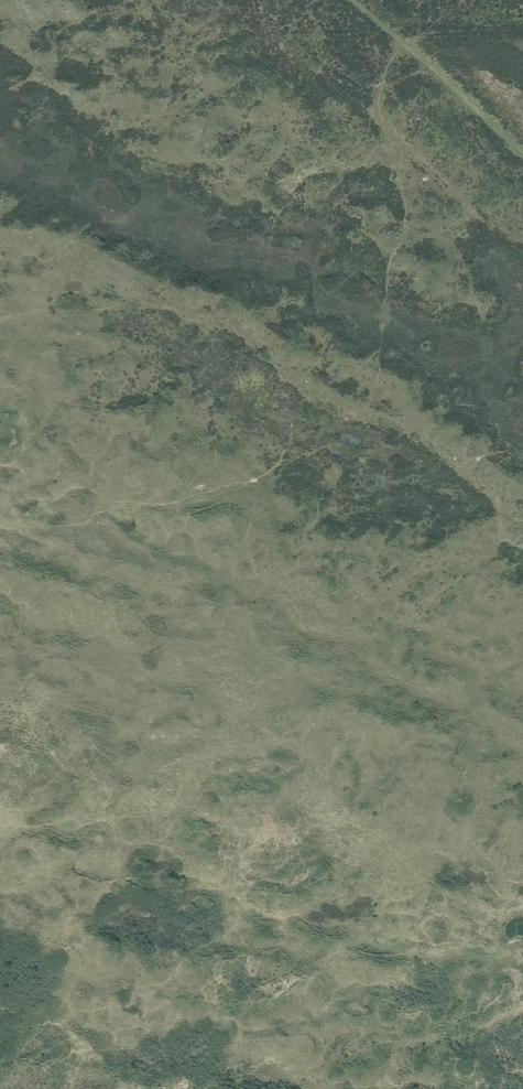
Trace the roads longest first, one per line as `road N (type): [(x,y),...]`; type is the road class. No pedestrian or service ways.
road 1 (track): [(357,0),(522,150)]

